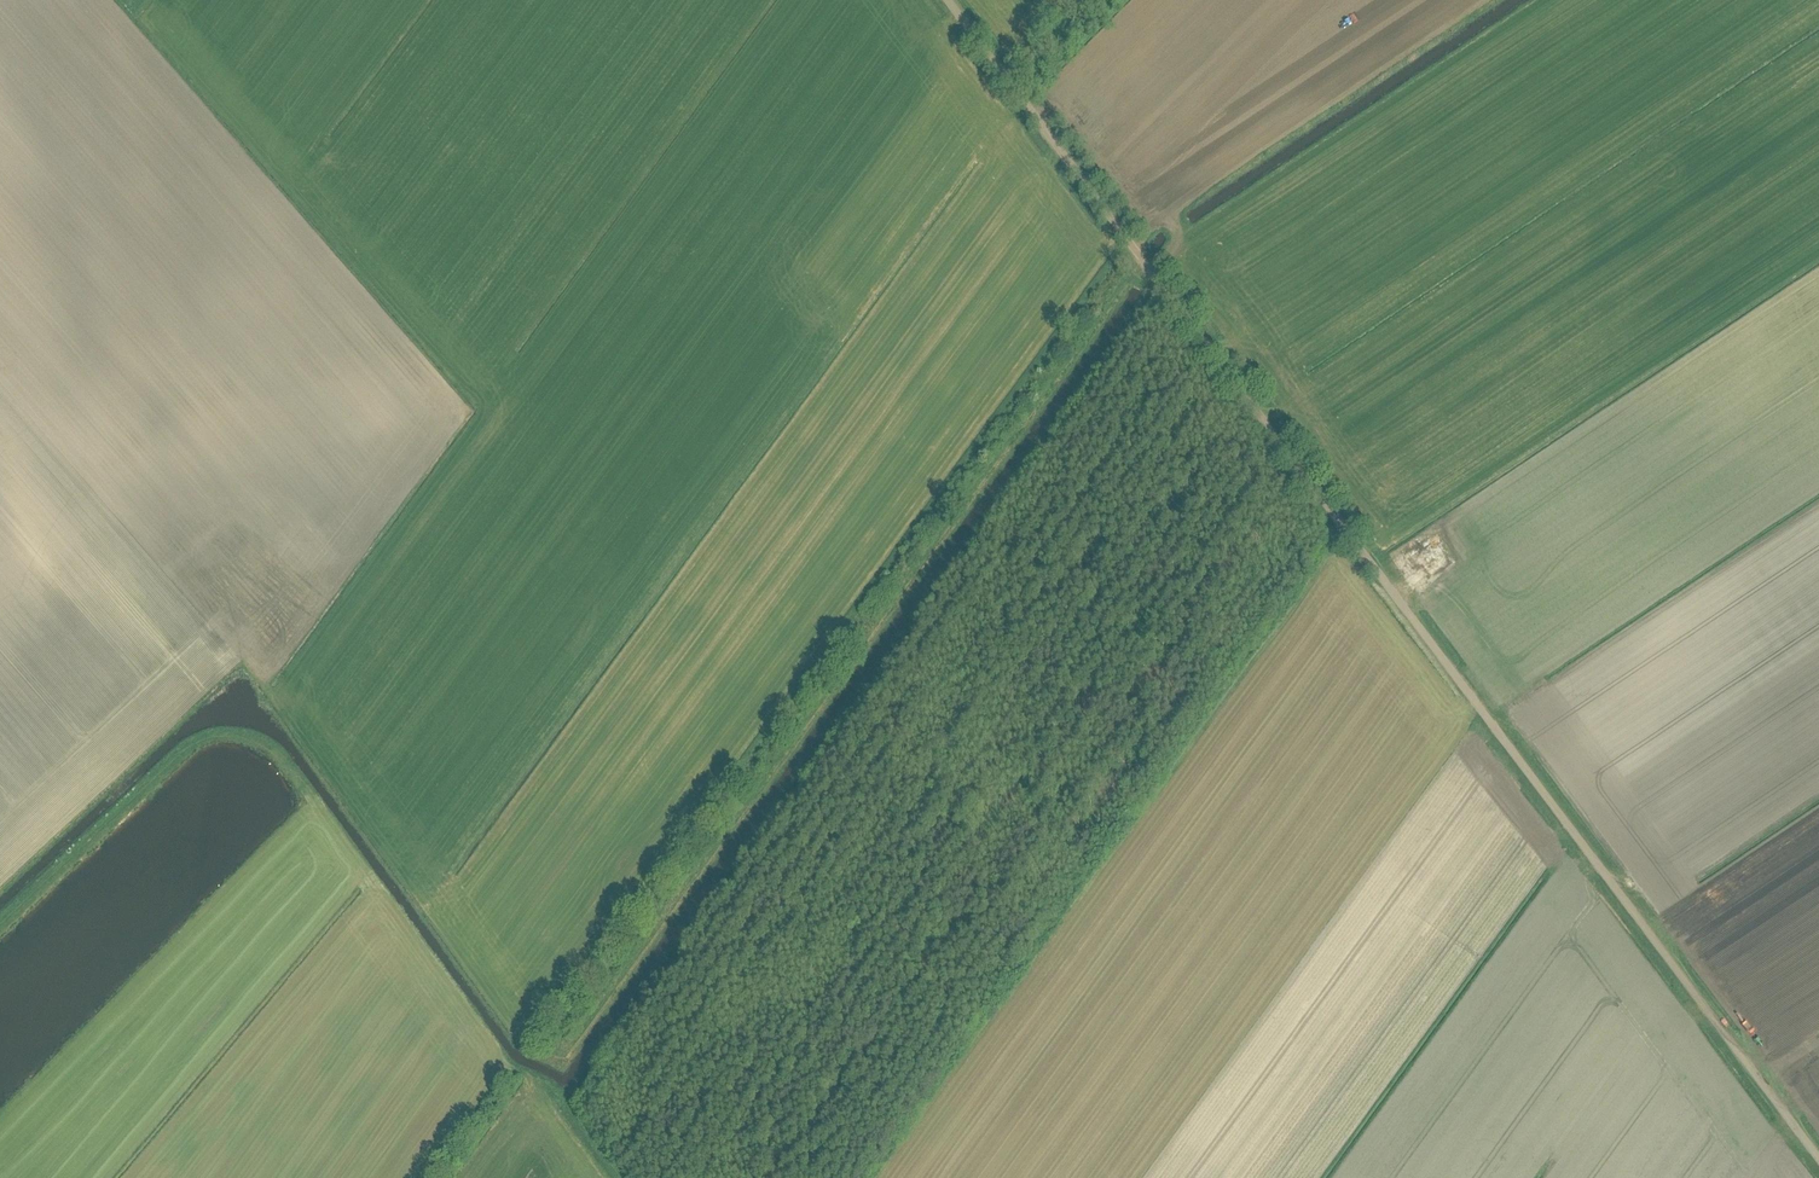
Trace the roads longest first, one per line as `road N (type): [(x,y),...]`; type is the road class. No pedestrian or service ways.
road 1 (unclassified): [(1818,1158),(947,0)]
road 2 (track): [(0,926),(189,745),(222,739),(262,745),(308,797)]

